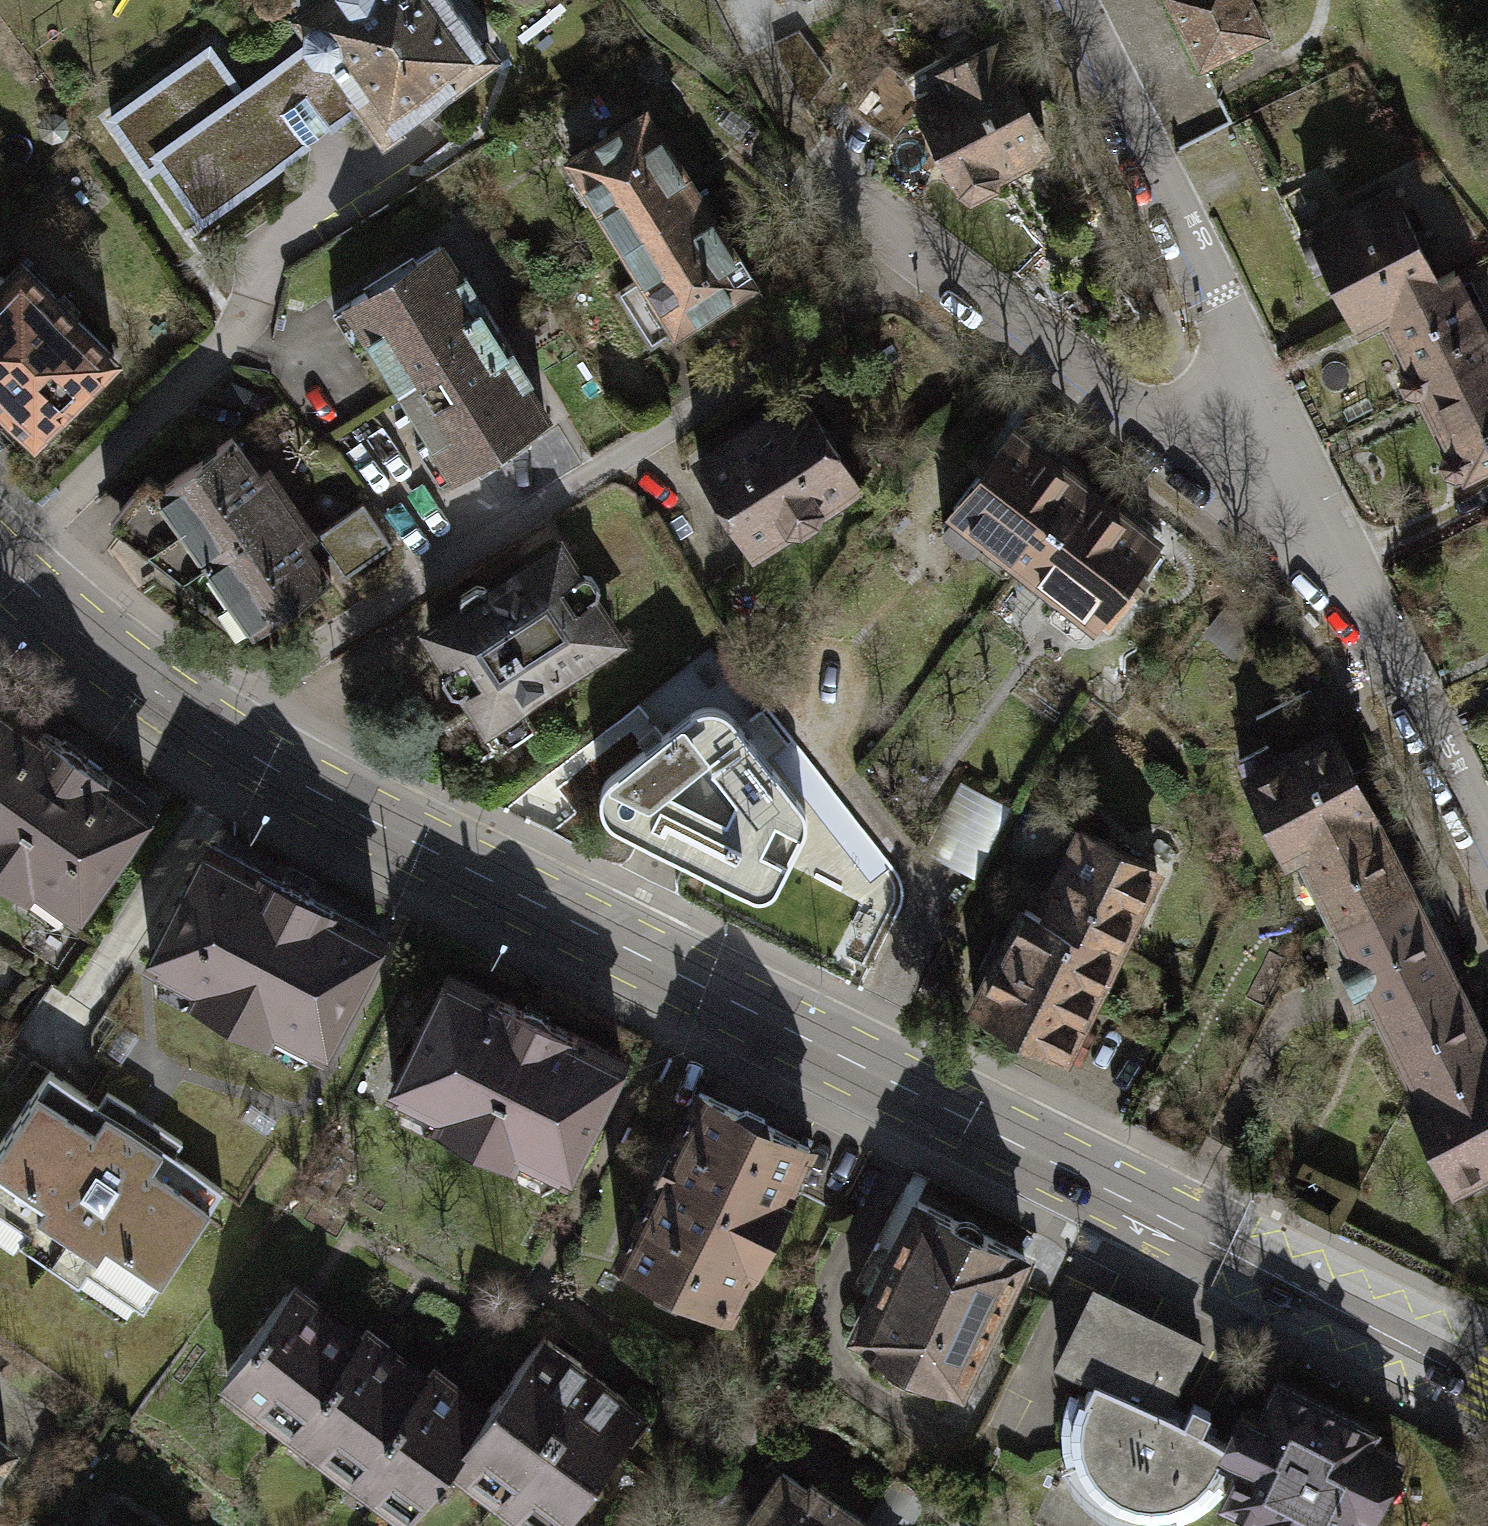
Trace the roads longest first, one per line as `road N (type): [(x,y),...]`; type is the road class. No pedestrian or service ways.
road 1 (secondary): [(0,558),(129,675),(314,790),(1487,1383)]
road 2 (residential): [(1271,412),(1200,432),(1132,410),(929,262)]
road 3 (residential): [(1067,0),(1215,298)]
road 4 (residential): [(1271,412),(1409,690)]
road 5 (residential): [(1409,690),(1487,859)]
road 6 (residential): [(929,262),(805,166)]
road 7 (residential): [(1215,298),(1271,412)]

